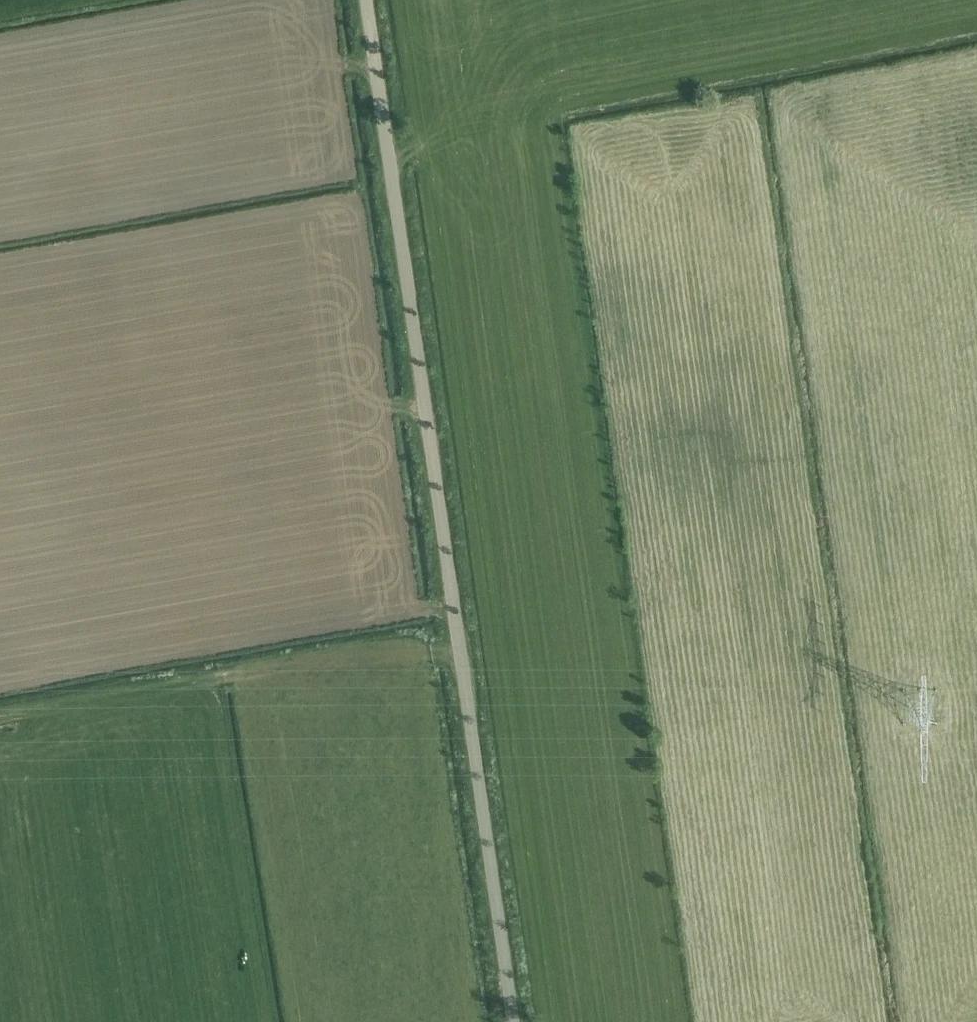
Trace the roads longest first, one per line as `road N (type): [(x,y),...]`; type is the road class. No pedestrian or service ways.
road 1 (unclassified): [(514,1021),(367,0)]
road 2 (track): [(0,710),(457,635)]

